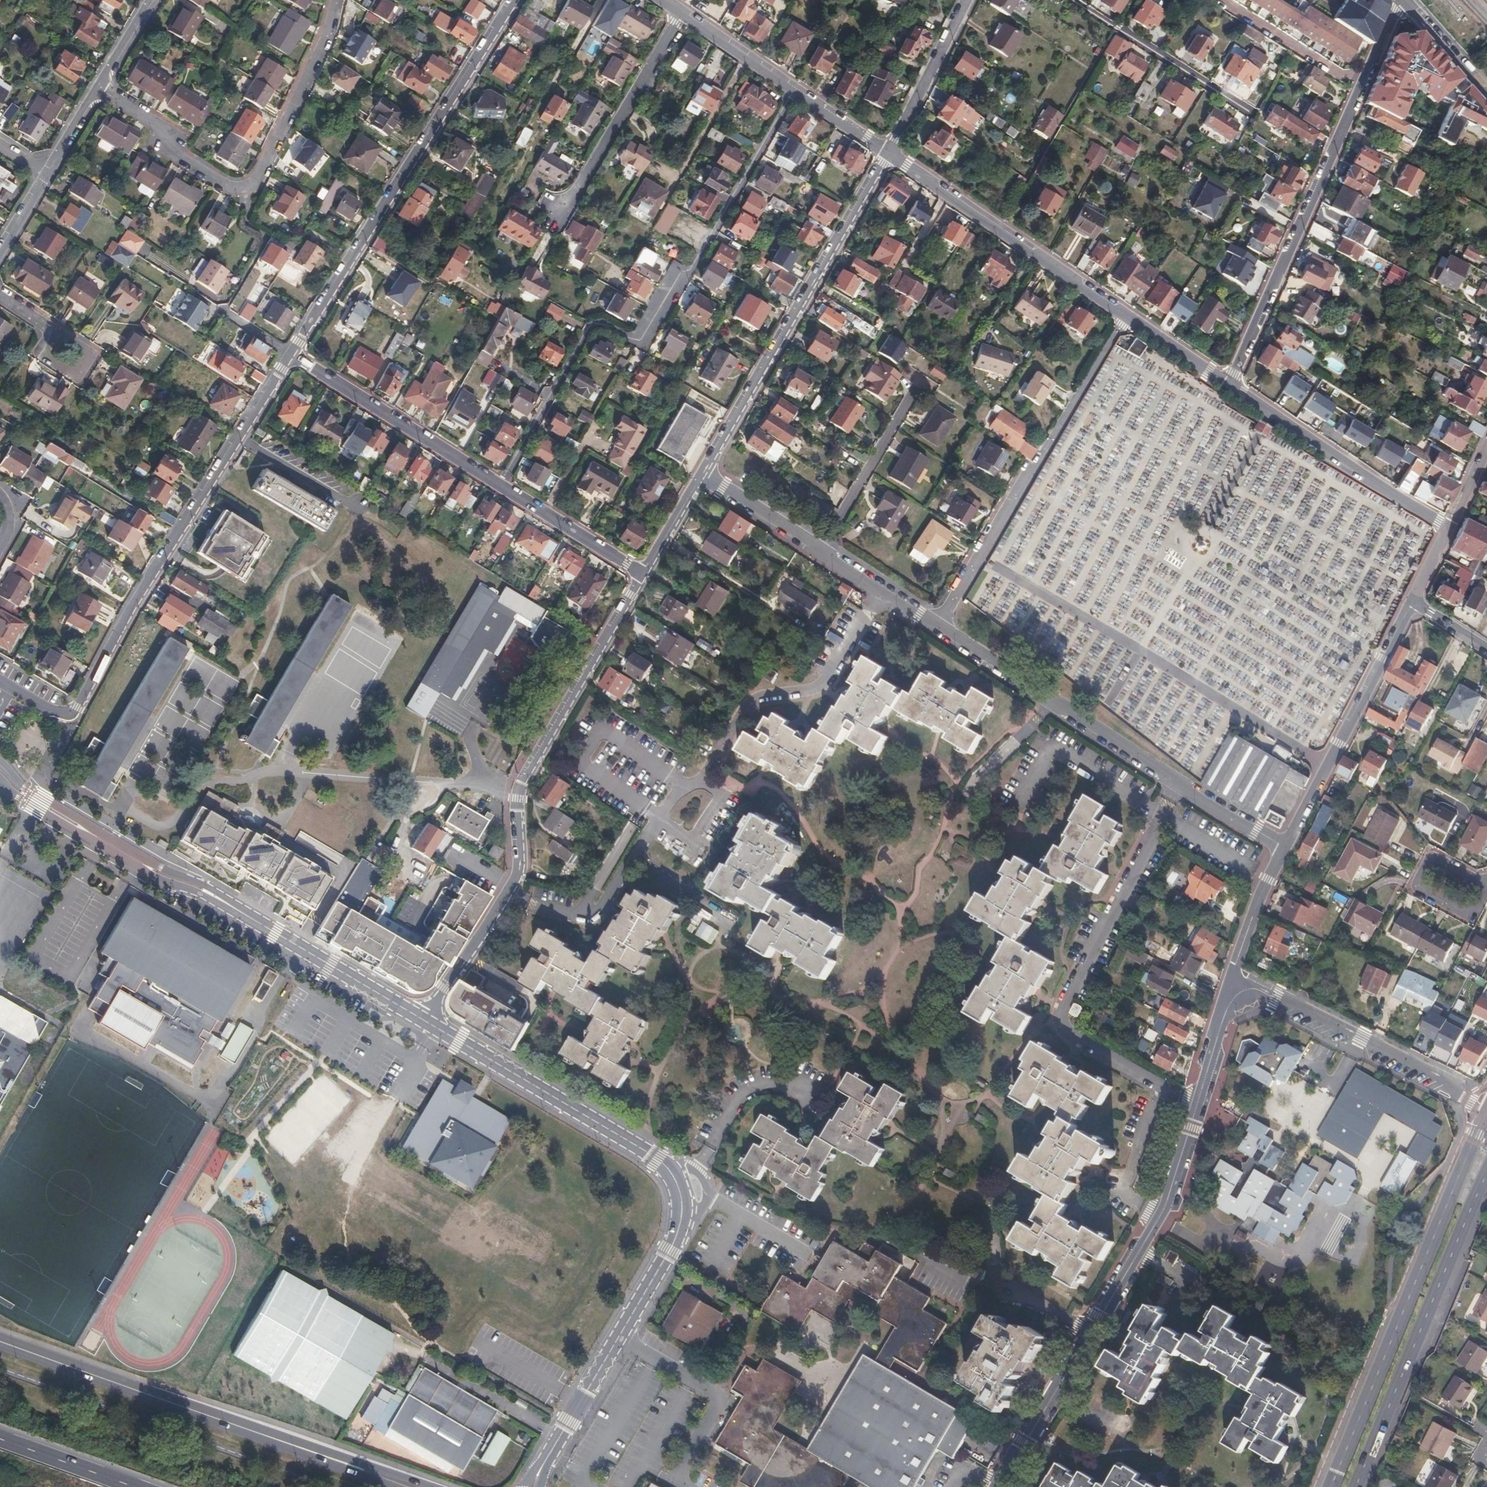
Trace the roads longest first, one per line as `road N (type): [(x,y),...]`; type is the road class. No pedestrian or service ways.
road 1 (residential): [(423,1019),(658,1160),(677,1186),(677,1237),(544,1462)]
road 2 (residential): [(423,1019),(509,890),(518,868),(526,778),(643,574)]
road 3 (residential): [(0,770),(34,801),(423,1019)]
road 4 (residential): [(999,1486),(1156,1224),(1196,1105)]
road 5 (residential): [(1179,786),(1060,1008),(1064,1031),(1196,1105)]
road 6 (residential): [(1403,0),(1227,388)]
road 7 (residential): [(290,356),(69,715)]
road 8 (residential): [(514,0),(290,356)]
road 9 (residential): [(290,356),(643,574)]
road 10 (primary): [(1486,1111),(1331,1486)]
road 11 (residential): [(335,0),(326,39),(246,187),(171,151),(169,132),(98,87)]
road 12 (residential): [(703,473),(887,152)]
road 13 (residential): [(938,626),(1127,315)]
road 14 (primary): [(1355,1486),(1486,1175)]
road 15 (residential): [(620,334),(637,343),(796,92)]
road 16 (primary): [(294,1445),(0,1341)]
road 17 (residential): [(887,152),(1127,315)]
road 18 (residential): [(938,626),(1179,786)]
road 19 (residential): [(1232,979),(1486,1106)]
road 20 (residential): [(1284,848),(1412,602)]
road 21 (residential): [(1227,388),(1449,527)]
road 22 (residential): [(684,15),(562,212)]
road 23 (residential): [(821,549),(917,387)]
road 24 (residential): [(887,152),(966,0)]
road 25 (residential): [(1232,979),(1284,848)]
road 26 (residential): [(703,473),(821,549)]
road 27 (primary): [(428,1486),(294,1445)]
road 28 (motorway): [(132,1486),(0,1439)]
road 29 (residential): [(821,549),(938,626)]
road 30 (residential): [(684,15),(796,92)]
road 31 (residential): [(1196,1105),(1232,979)]
road 32 (residential): [(1486,888),(1470,919),(1416,889),(1432,859)]
road 33 (residential): [(1486,96),(1403,0)]
road 34 (residential): [(53,330),(94,355),(78,380),(38,354)]
road 35 (residential): [(1127,315),(1227,388)]
road 36 (residential): [(1179,786),(1284,848)]

